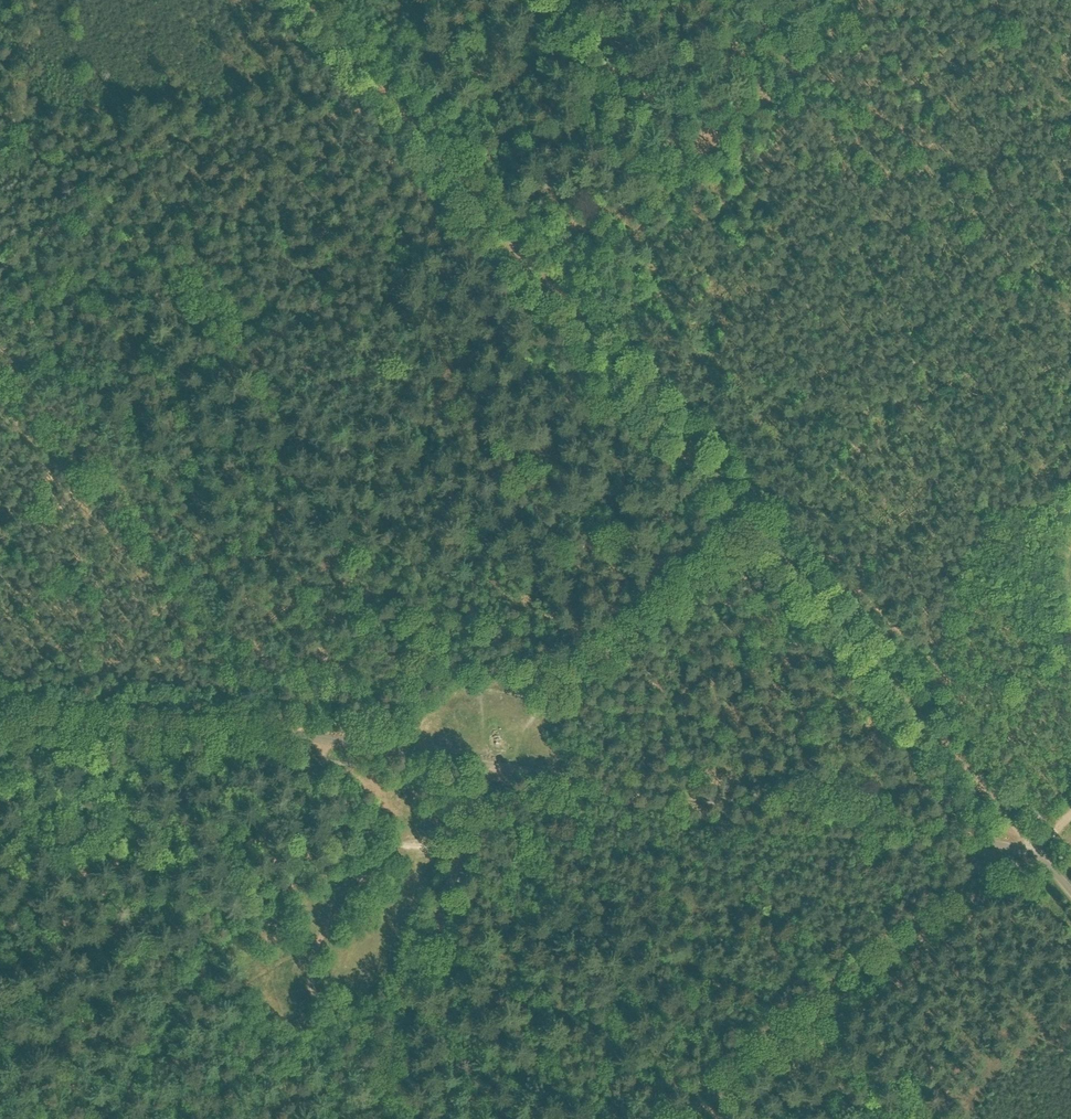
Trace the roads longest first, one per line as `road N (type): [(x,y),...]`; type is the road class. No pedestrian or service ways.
road 1 (track): [(296,0),(1037,849)]
road 2 (unclassified): [(1070,889),(1037,849),(308,737),(0,731)]
road 3 (track): [(0,114),(271,408),(468,688)]
road 4 (track): [(450,850),(57,843),(0,876)]
road 5 (track): [(450,850),(360,1118)]
road 6 (track): [(551,692),(752,522)]
road 7 (track): [(823,1018),(1014,864)]
road 8 (track): [(864,0),(799,66),(758,0)]
road 9 (track): [(696,1118),(823,1018)]

